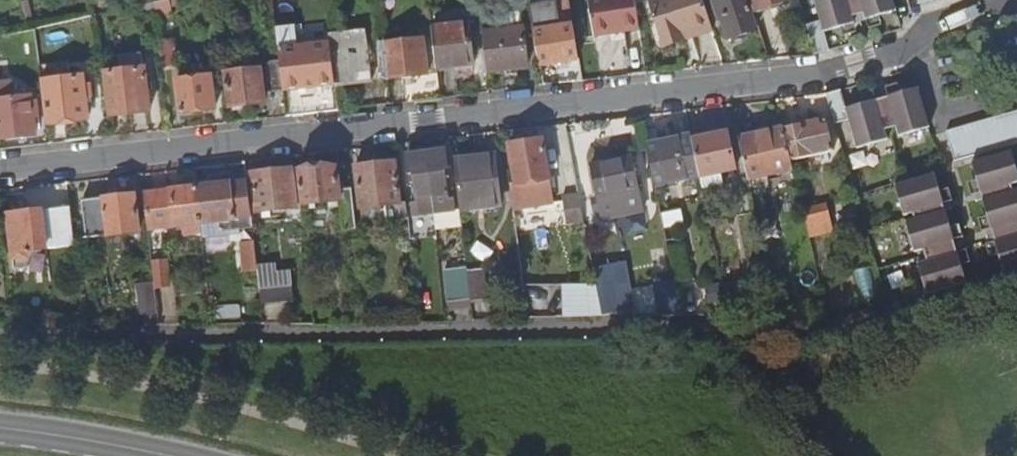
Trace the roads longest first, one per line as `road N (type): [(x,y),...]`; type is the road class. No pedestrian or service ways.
road 1 (residential): [(0,167),(745,85),(835,72),(915,43)]
road 2 (residential): [(854,324),(0,334)]
road 3 (secondary): [(166,455),(0,428)]
road 4 (residential): [(915,43),(937,121),(1016,98)]

